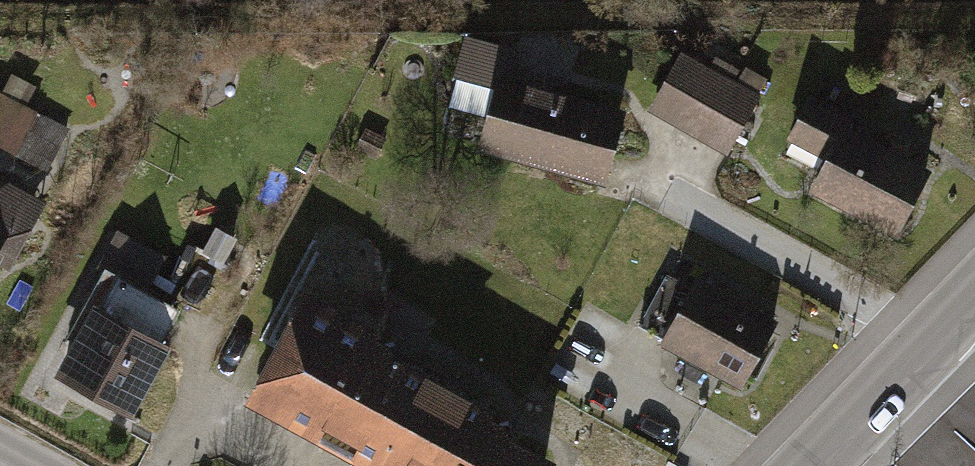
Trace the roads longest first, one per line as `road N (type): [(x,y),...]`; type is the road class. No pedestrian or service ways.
road 1 (tertiary): [(817,465),(974,302)]

